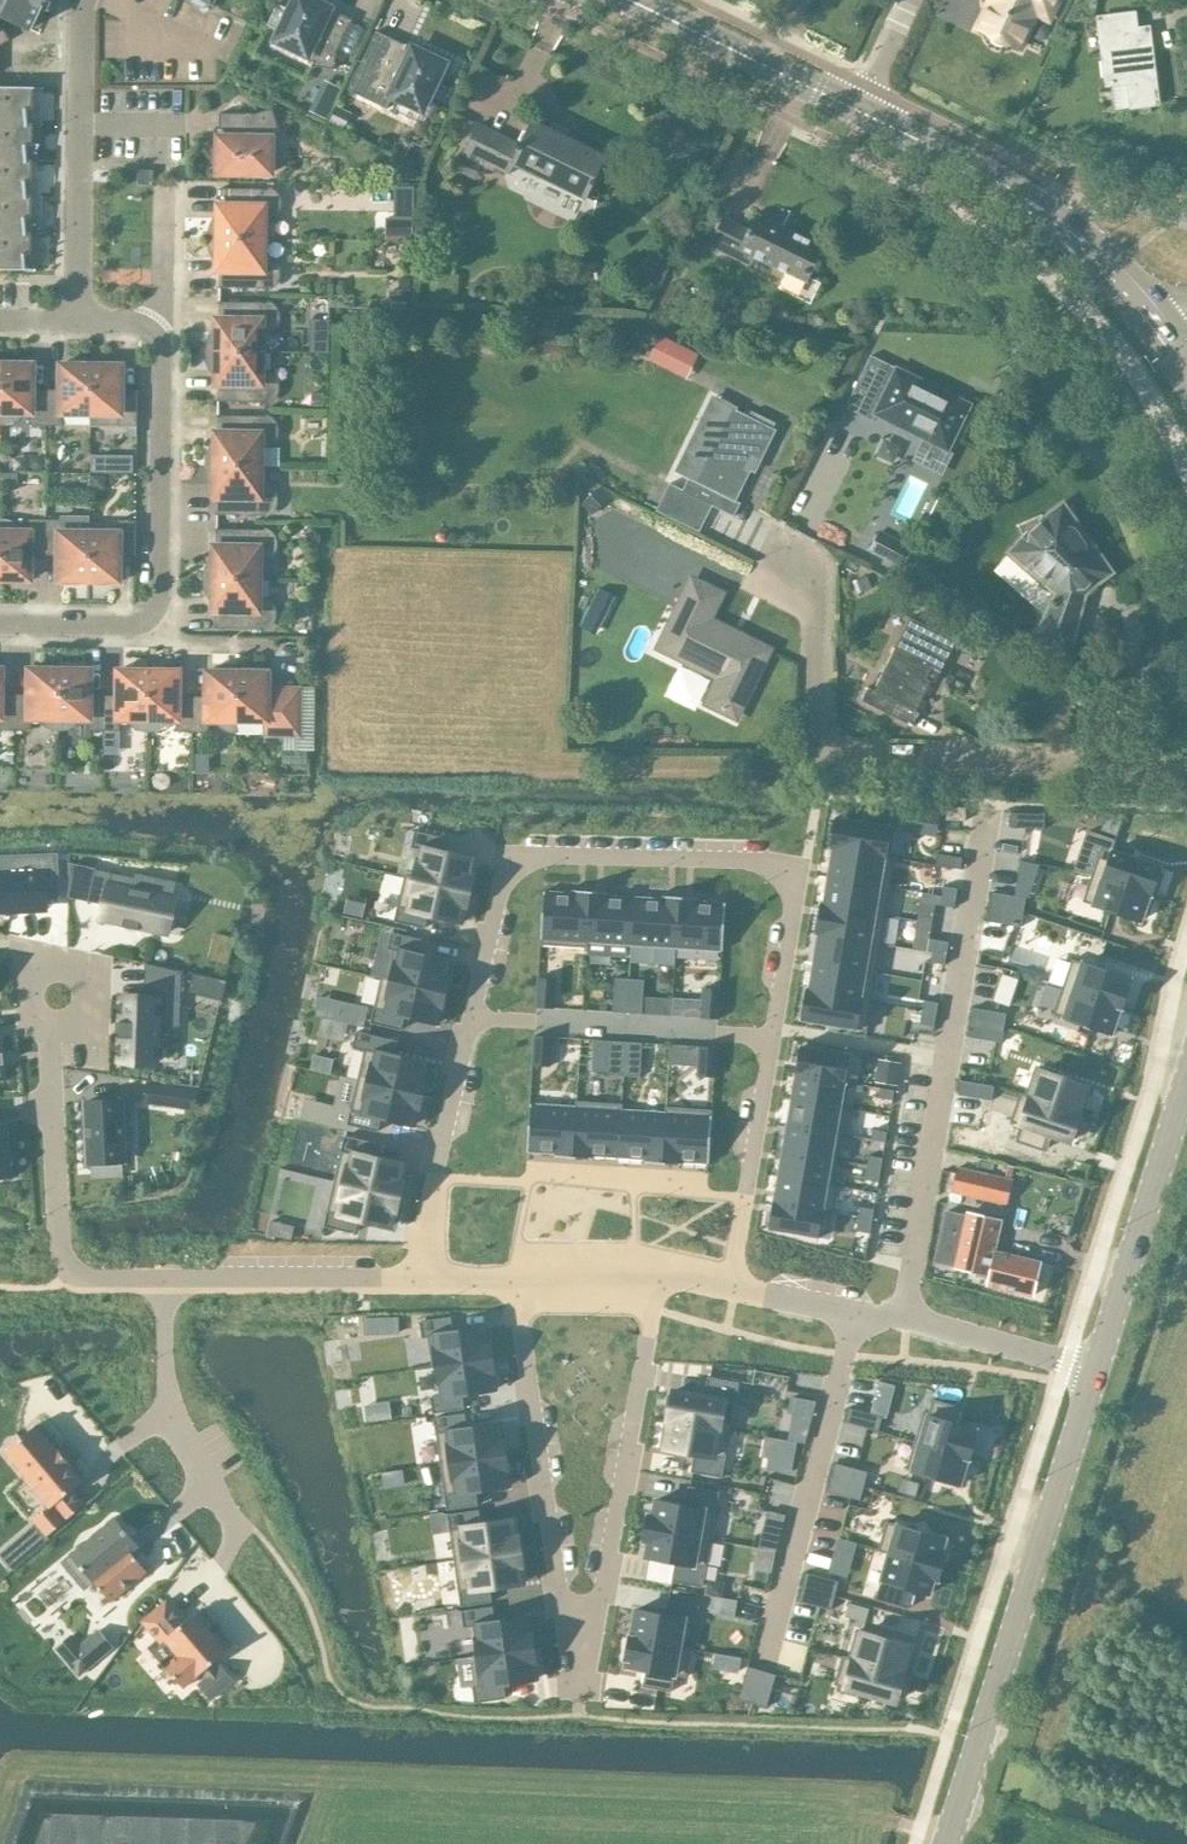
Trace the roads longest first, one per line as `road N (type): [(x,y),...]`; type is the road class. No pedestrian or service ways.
road 1 (residential): [(421,1279),(435,1163),(506,855),(758,861),(801,868),(726,1289)]
road 2 (residential): [(1186,775),(811,761),(815,598),(788,568)]
road 3 (residential): [(899,1324),(990,805)]
road 4 (residential): [(76,322),(138,322),(159,345),(158,607),(137,626),(0,624)]
road 5 (tertiary): [(944,1843),(1094,1374)]
road 6 (tertiary): [(1171,343),(1110,270),(1040,208),(861,112)]
road 7 (residential): [(579,1643),(600,1598),(659,1281)]
road 8 (residential): [(516,1280),(560,1602),(579,1643)]
road 9 (residential): [(763,1666),(850,1313)]
road 10 (residential): [(51,1032),(58,1257),(84,1274),(161,1281)]
road 11 (residential): [(76,322),(86,0)]
road 12 (tertiary): [(1094,1374),(1186,1081)]
road 13 (residential): [(161,1281),(163,1404),(239,1531)]
road 14 (residential): [(161,1281),(421,1279)]
road 15 (tertiary): [(861,112),(630,0)]
road 16 (residential): [(899,1324),(1094,1374)]
road 17 (residential): [(51,1032),(84,1019),(91,1004),(89,975),(77,960),(47,958),(32,971),(32,1009)]
road 18 (residential): [(516,1280),(659,1281)]
road 19 (residential): [(726,1289),(850,1313)]
road 20 (residential): [(861,112),(914,0)]

